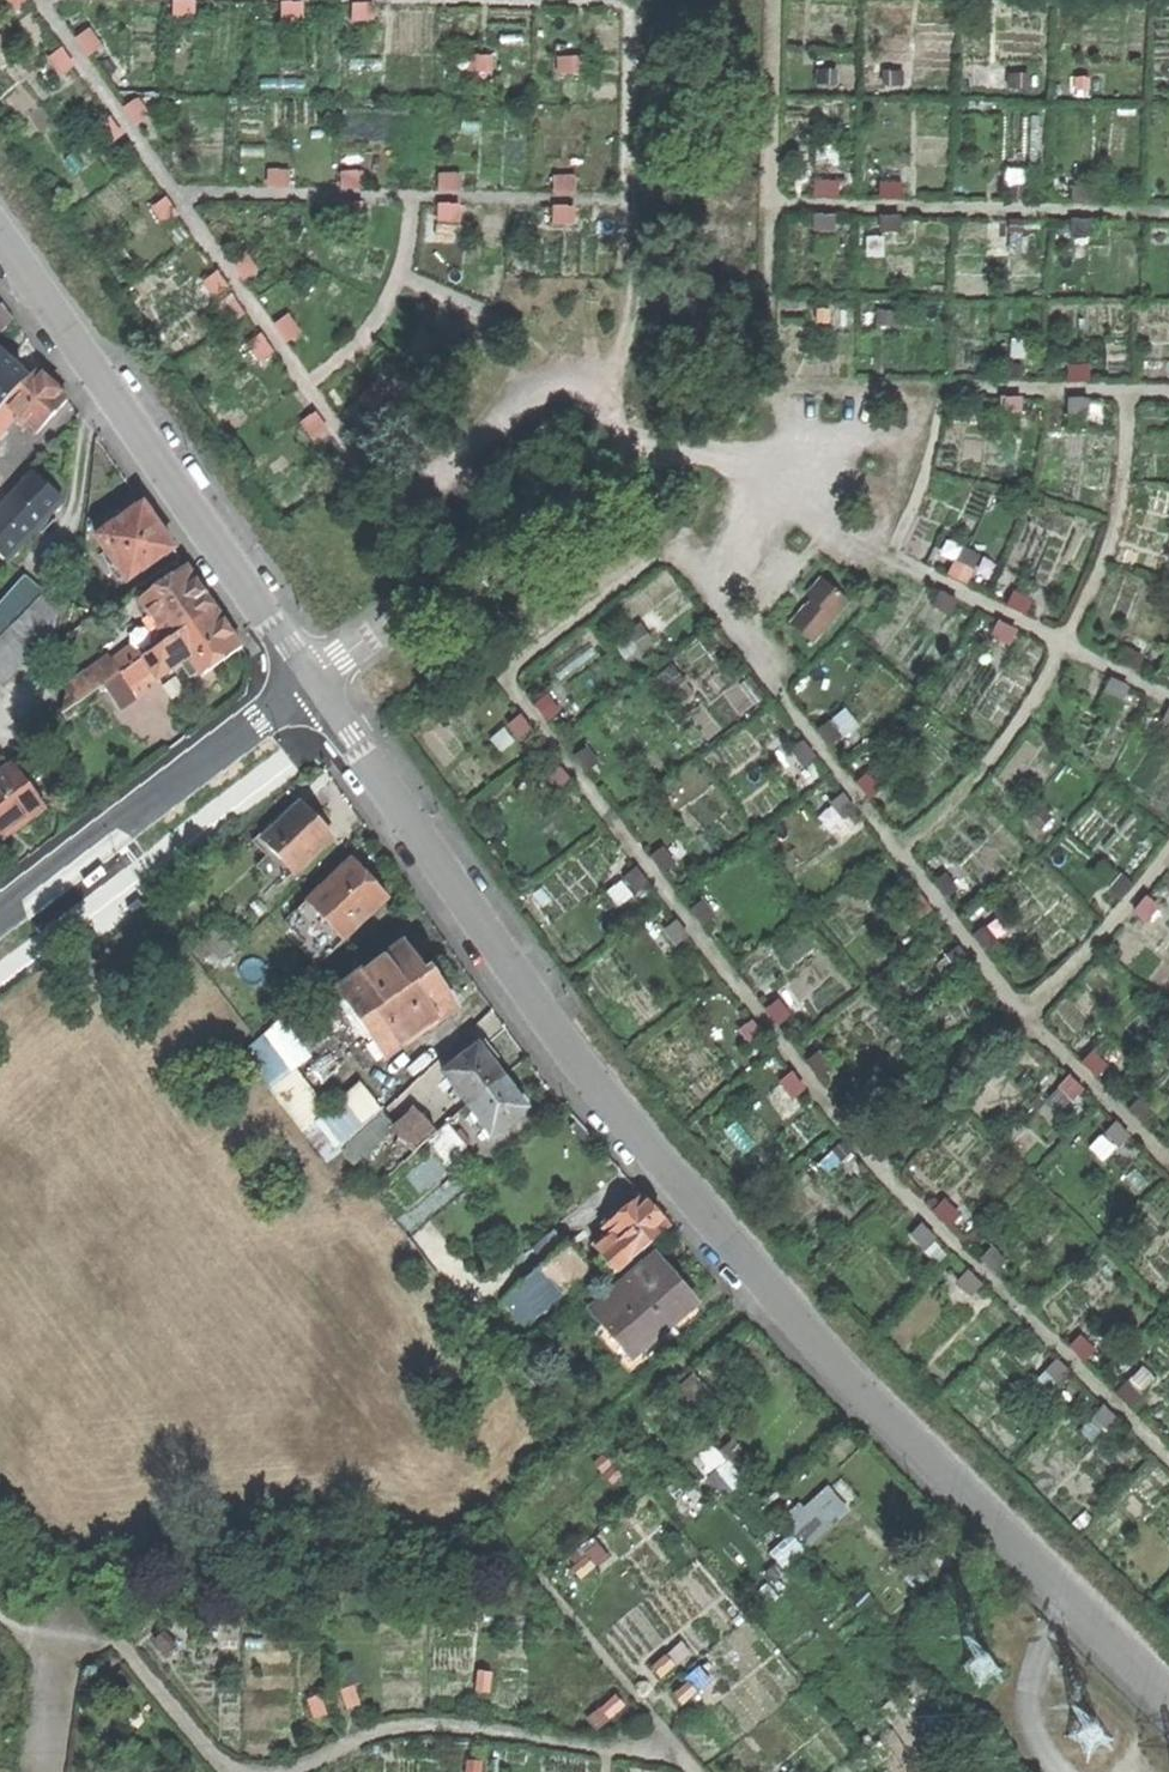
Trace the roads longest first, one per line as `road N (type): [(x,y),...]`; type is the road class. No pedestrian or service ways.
road 1 (unclassified): [(322,690),(573,1052),(826,1357),(1168,1698)]
road 2 (residential): [(0,231),(322,690)]
road 3 (unclassified): [(322,690),(344,652),(645,443)]
road 4 (residential): [(322,690),(308,708),(0,941)]
road 5 (unclassified): [(645,443),(582,369),(392,509)]
road 6 (unclassified): [(781,692),(741,622),(792,548),(808,500)]
road 7 (track): [(109,383),(73,505),(75,571)]
road 8 (unclassified): [(645,443),(808,500)]
road 9 (unclassified): [(808,500),(863,411),(862,388)]

